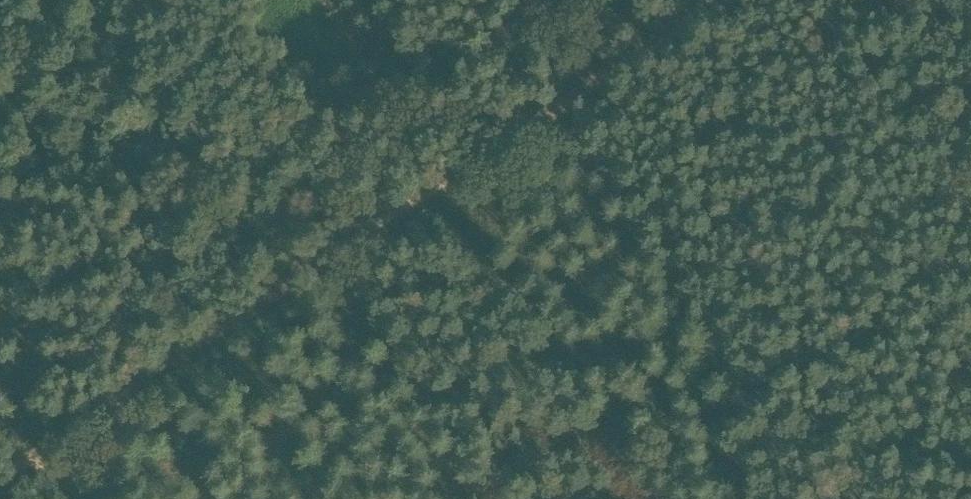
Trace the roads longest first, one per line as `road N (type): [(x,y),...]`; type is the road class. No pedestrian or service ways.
road 1 (track): [(0,473),(718,0)]

